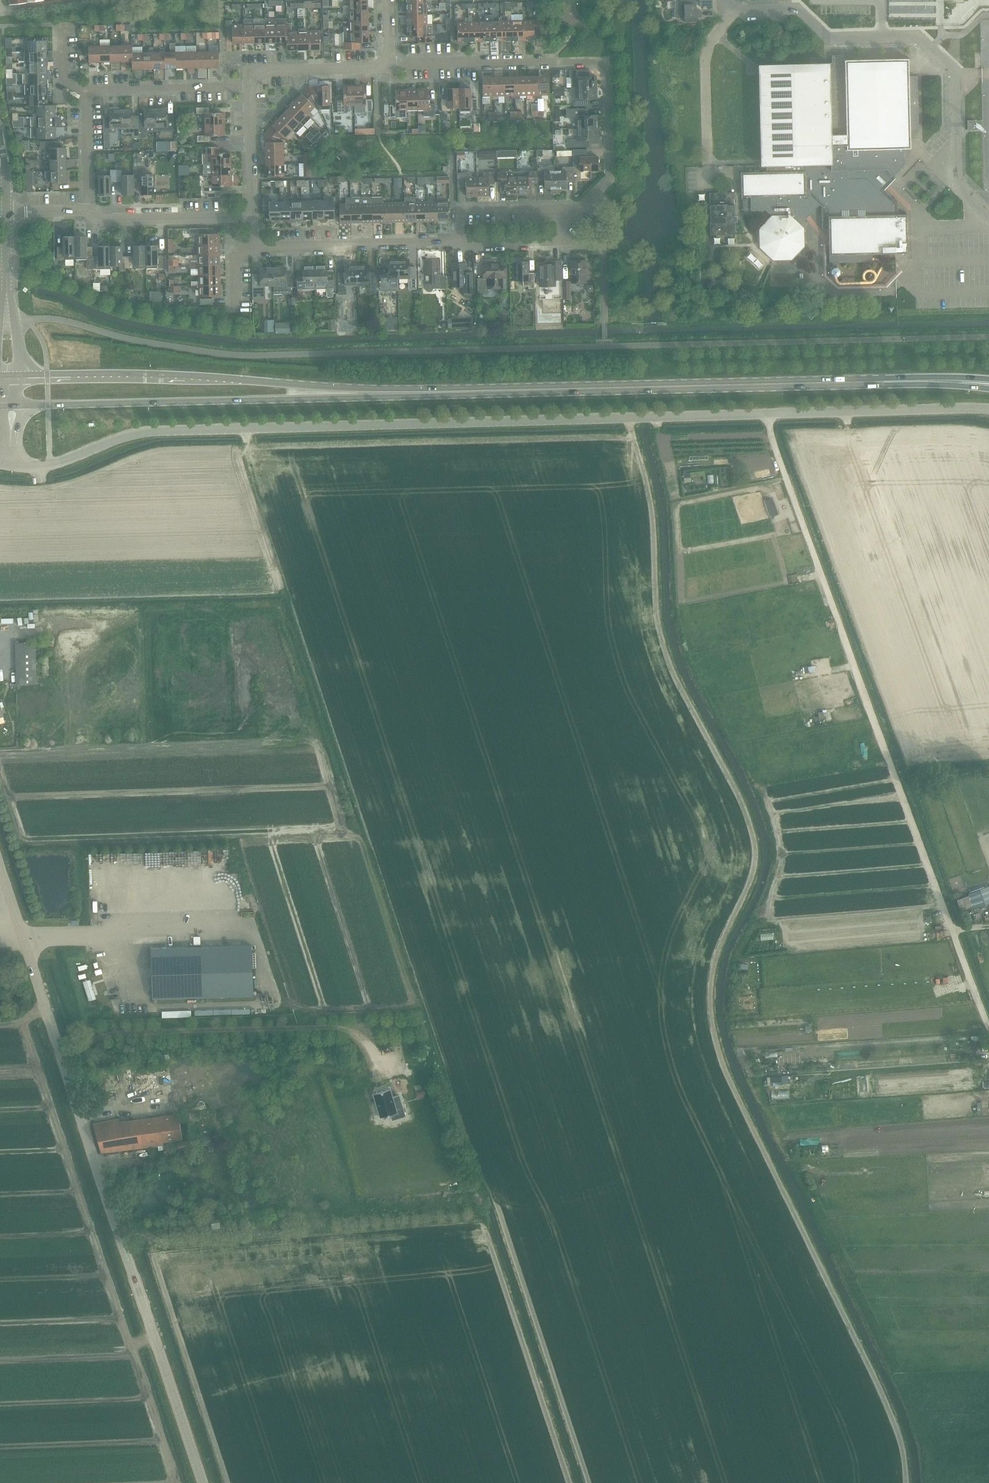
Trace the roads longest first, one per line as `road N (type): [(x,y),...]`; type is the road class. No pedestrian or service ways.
road 1 (unclassified): [(10,464),(50,464),(148,431),(988,409)]
road 2 (track): [(988,1030),(767,414)]
road 3 (tertiary): [(203,1482),(0,868)]
road 4 (primary): [(371,393),(924,381)]
road 5 (unclassified): [(783,7),(799,9),(829,38),(917,36),(955,73),(957,183),(988,215)]
road 6 (primary): [(371,393),(222,377),(19,375)]
road 7 (primary): [(20,406),(371,393)]
road 8 (residential): [(390,64),(608,62)]
road 9 (residential): [(253,245),(458,242)]
road 10 (residential): [(88,211),(103,219),(252,216)]
road 11 (residential): [(249,86),(86,91)]
road 12 (residential): [(580,207),(610,178),(608,62)]
road 13 (residential): [(249,86),(249,72),(390,64)]
road 14 (residential): [(458,242),(459,211),(580,207)]
road 15 (residential): [(458,242),(549,240),(580,207)]
road 16 (residential): [(252,216),(249,86)]
road 17 (residential): [(88,211),(86,91)]

